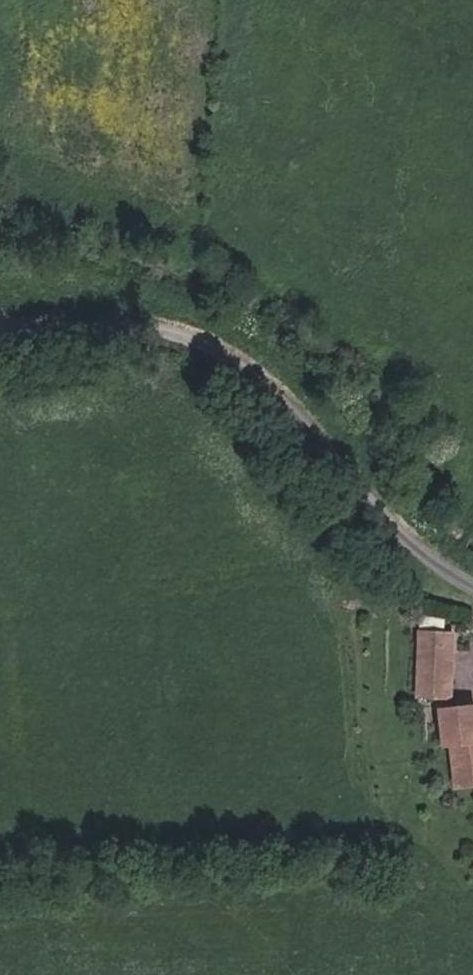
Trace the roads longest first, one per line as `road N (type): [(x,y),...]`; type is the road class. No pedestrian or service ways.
road 1 (unclassified): [(472,584),(395,536),(228,367),(166,335),(102,328),(0,338)]

